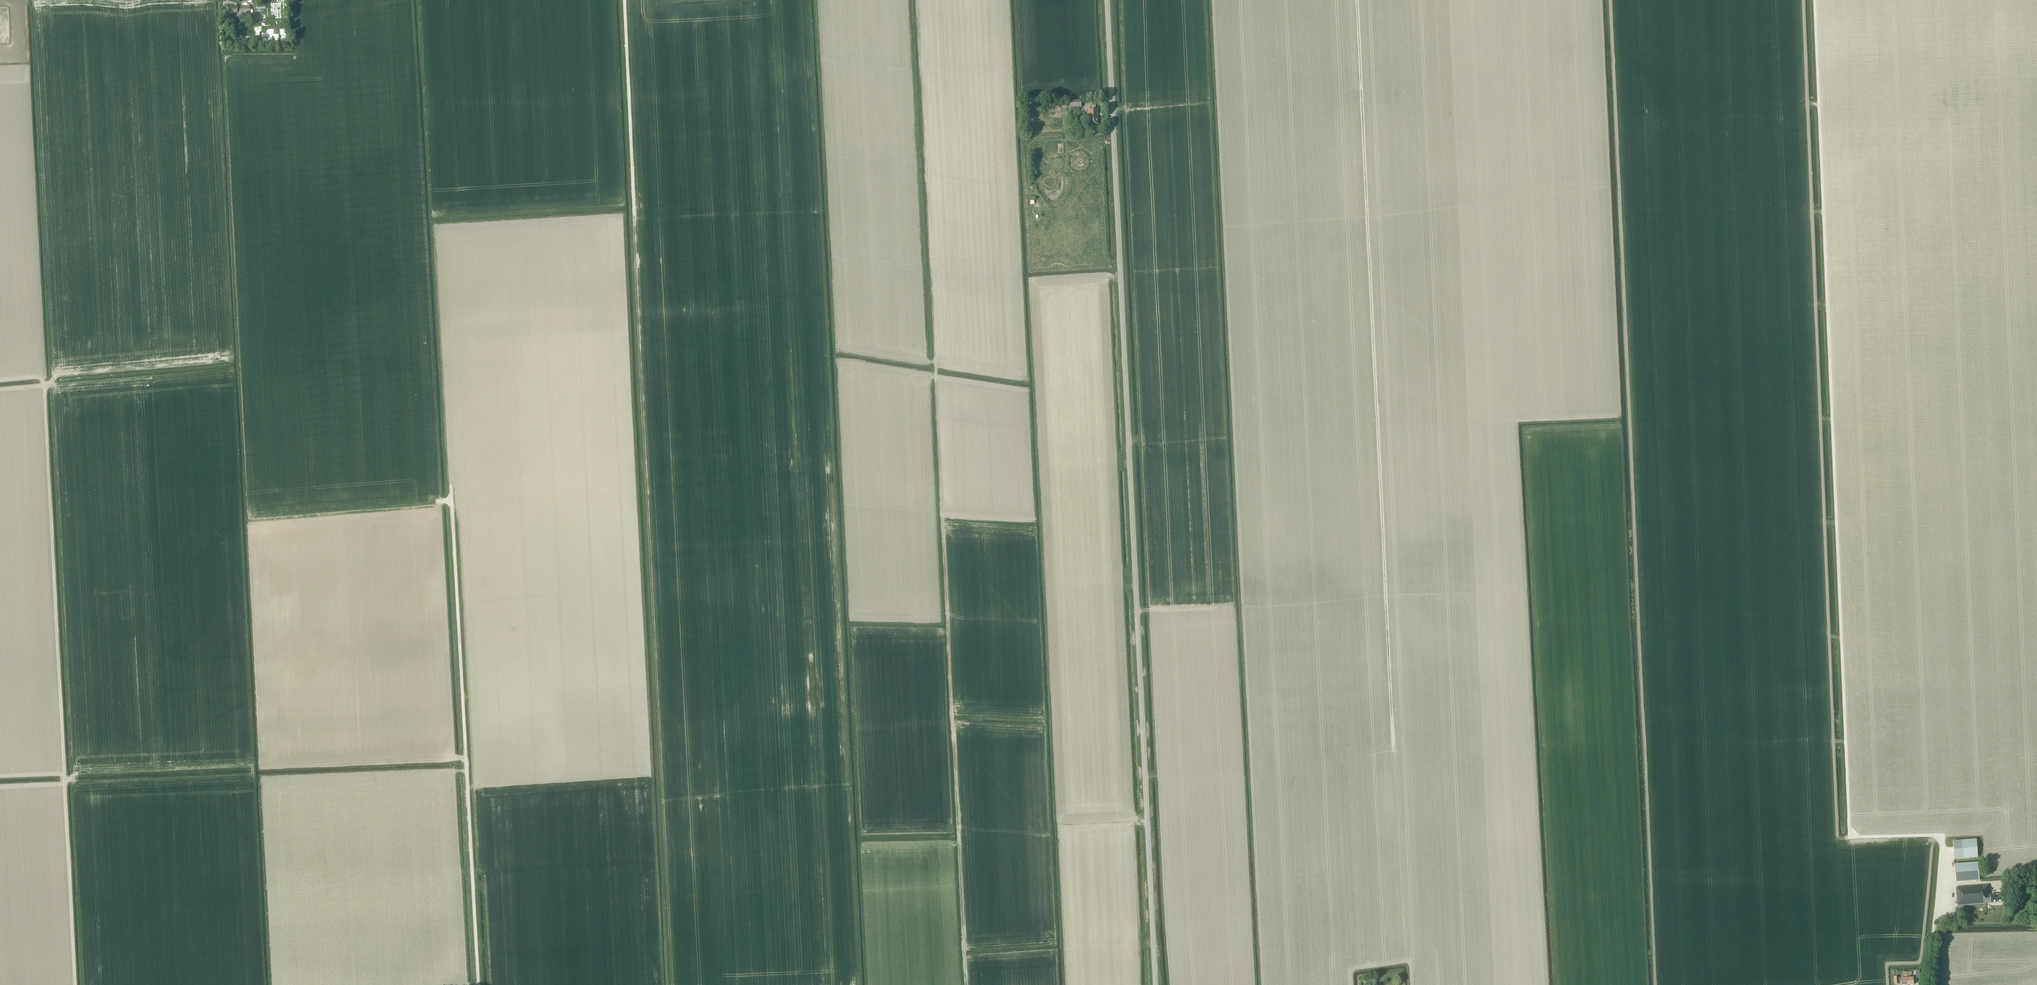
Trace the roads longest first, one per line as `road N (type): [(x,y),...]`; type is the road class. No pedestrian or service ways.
road 1 (tertiary): [(1155,984),(1107,0)]

